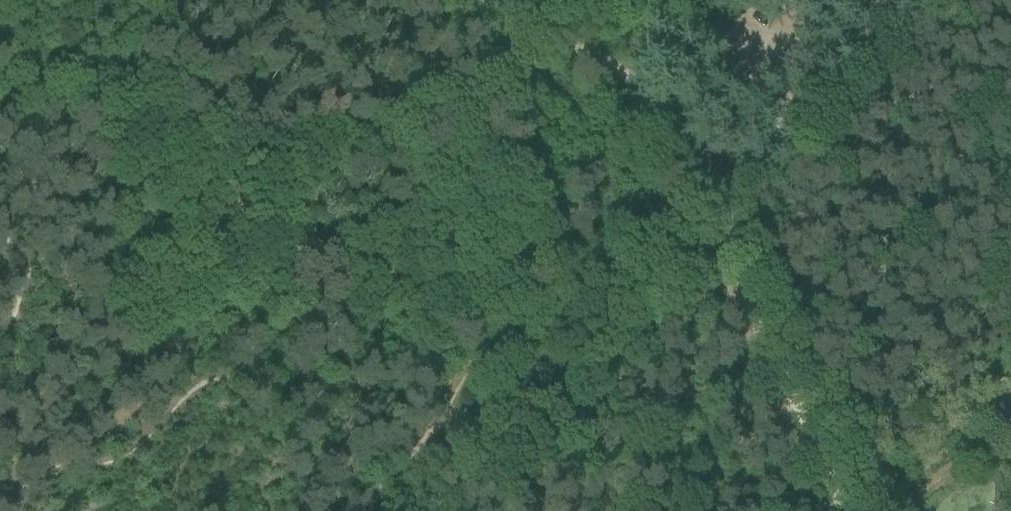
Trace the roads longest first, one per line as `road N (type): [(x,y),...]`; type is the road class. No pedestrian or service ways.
road 1 (track): [(843,510),(749,308),(717,200)]
road 2 (track): [(717,200),(778,146),(787,113),(767,52),(817,0)]
road 3 (track): [(484,0),(652,95)]
road 4 (track): [(717,200),(691,145),(652,95)]

